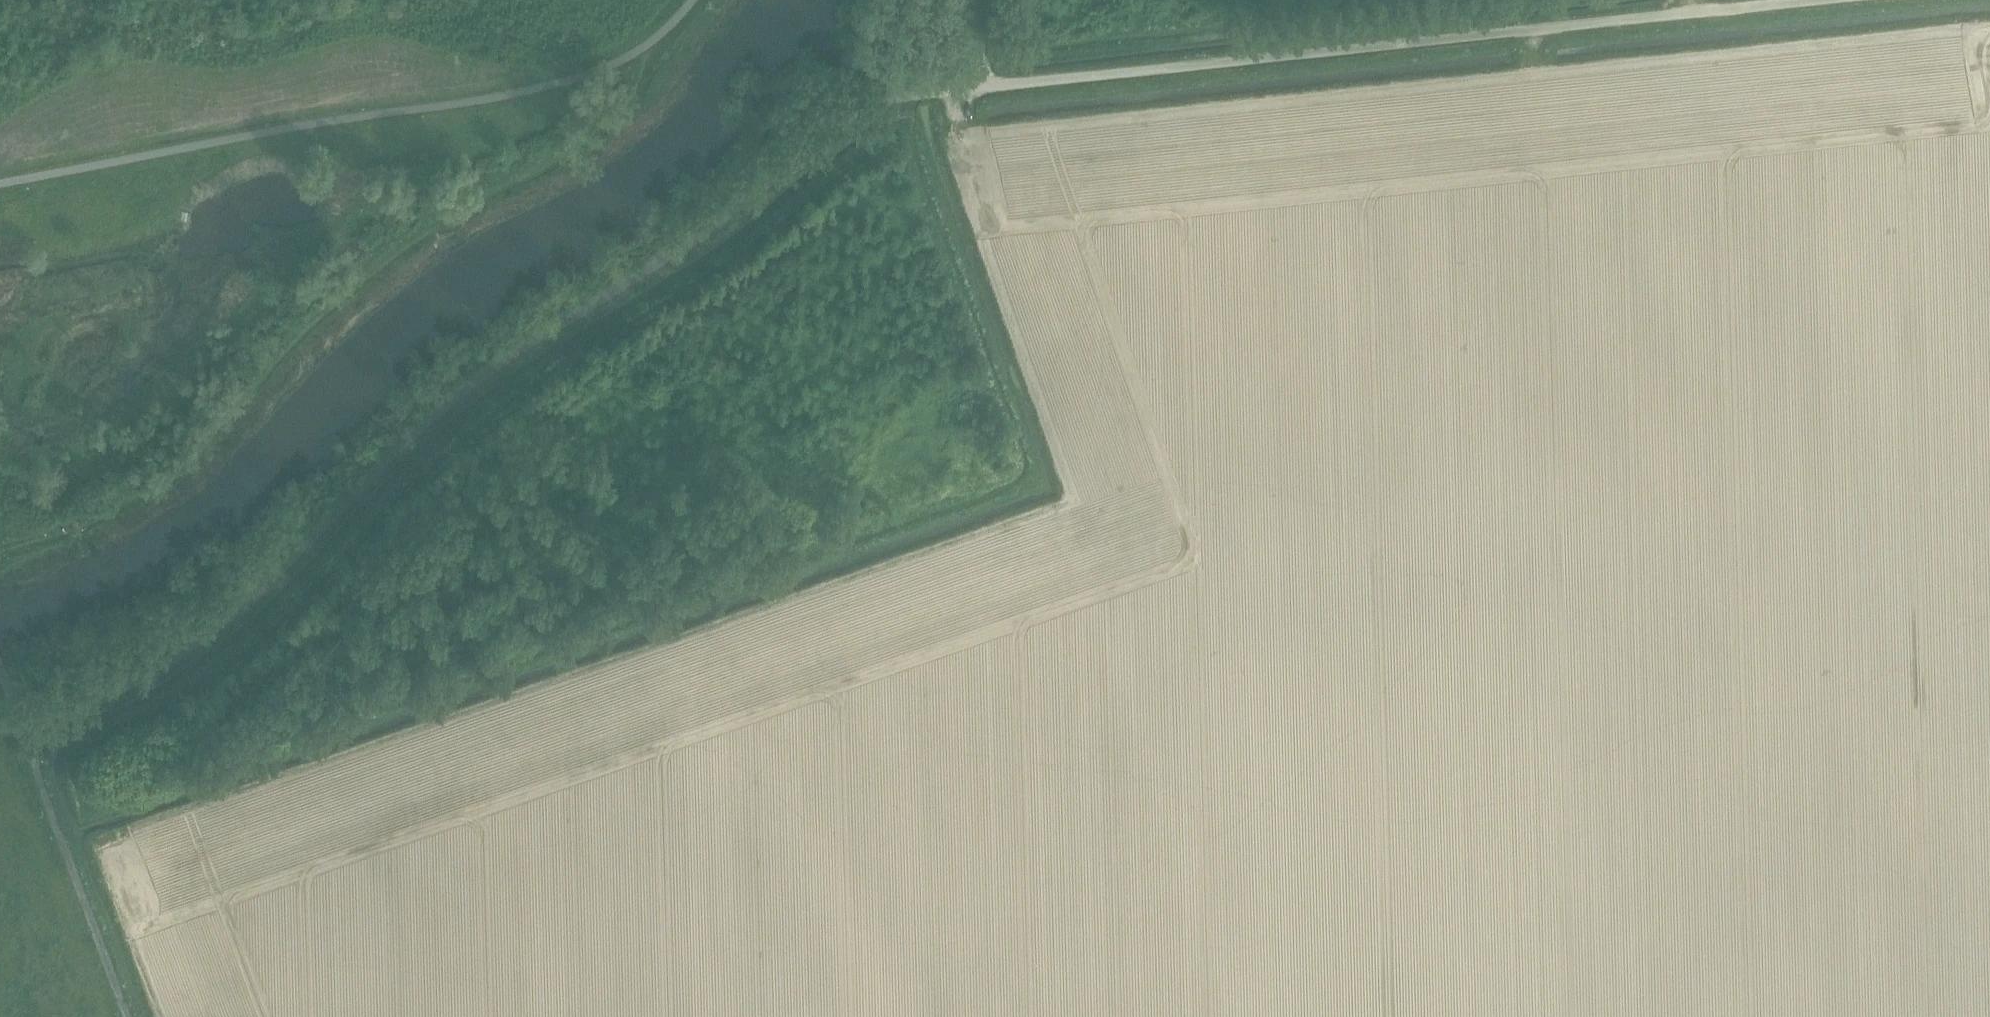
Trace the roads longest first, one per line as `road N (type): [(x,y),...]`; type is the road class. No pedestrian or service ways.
road 1 (unclassified): [(881,99),(1803,0)]
road 2 (track): [(127,1016),(37,775),(36,704)]

